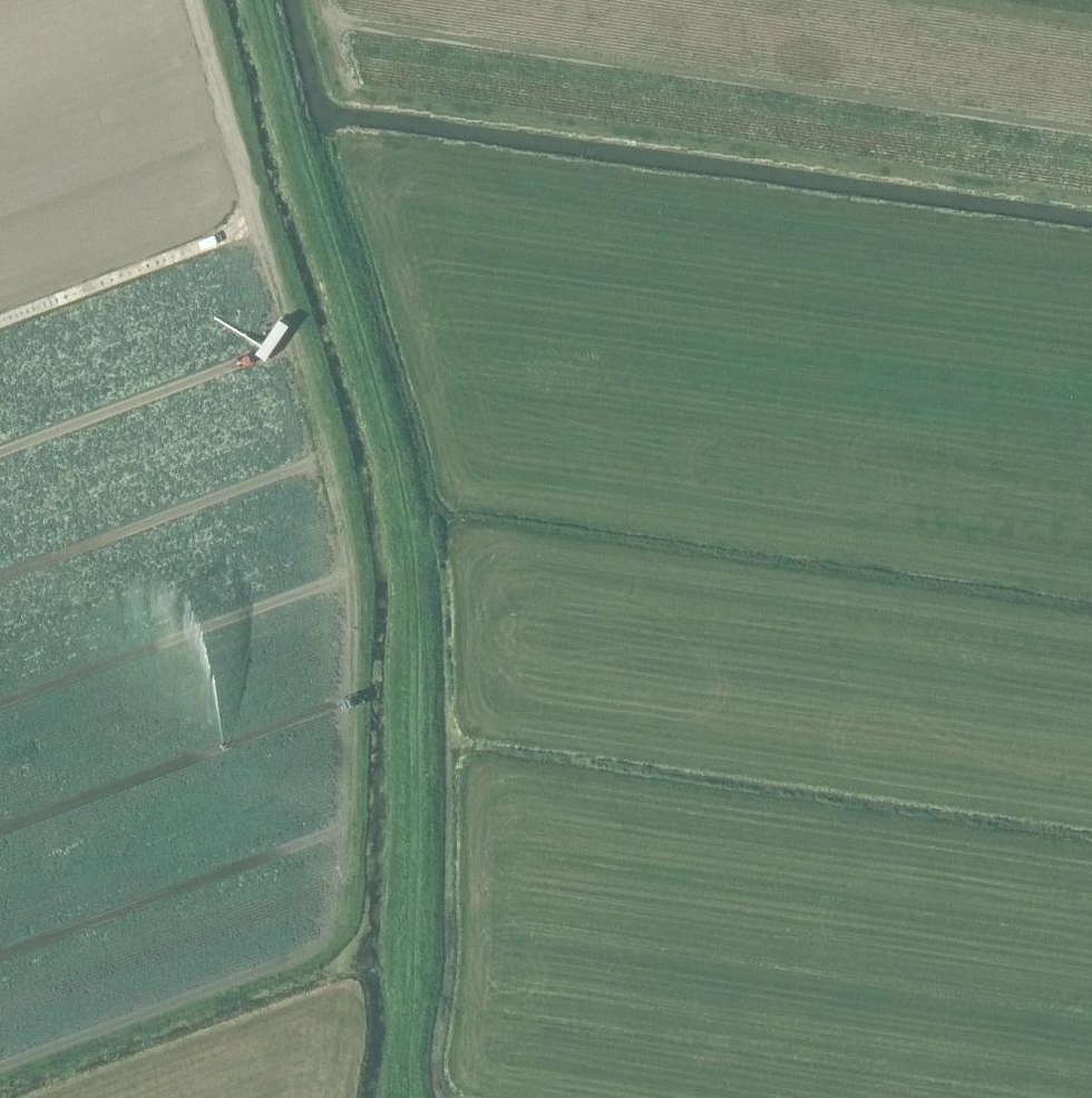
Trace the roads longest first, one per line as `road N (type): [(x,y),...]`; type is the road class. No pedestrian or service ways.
road 1 (track): [(864,639),(478,548),(410,554)]
road 2 (track): [(335,515),(257,223)]
road 3 (track): [(257,223),(0,319)]
road 4 (track): [(191,0),(257,223)]

